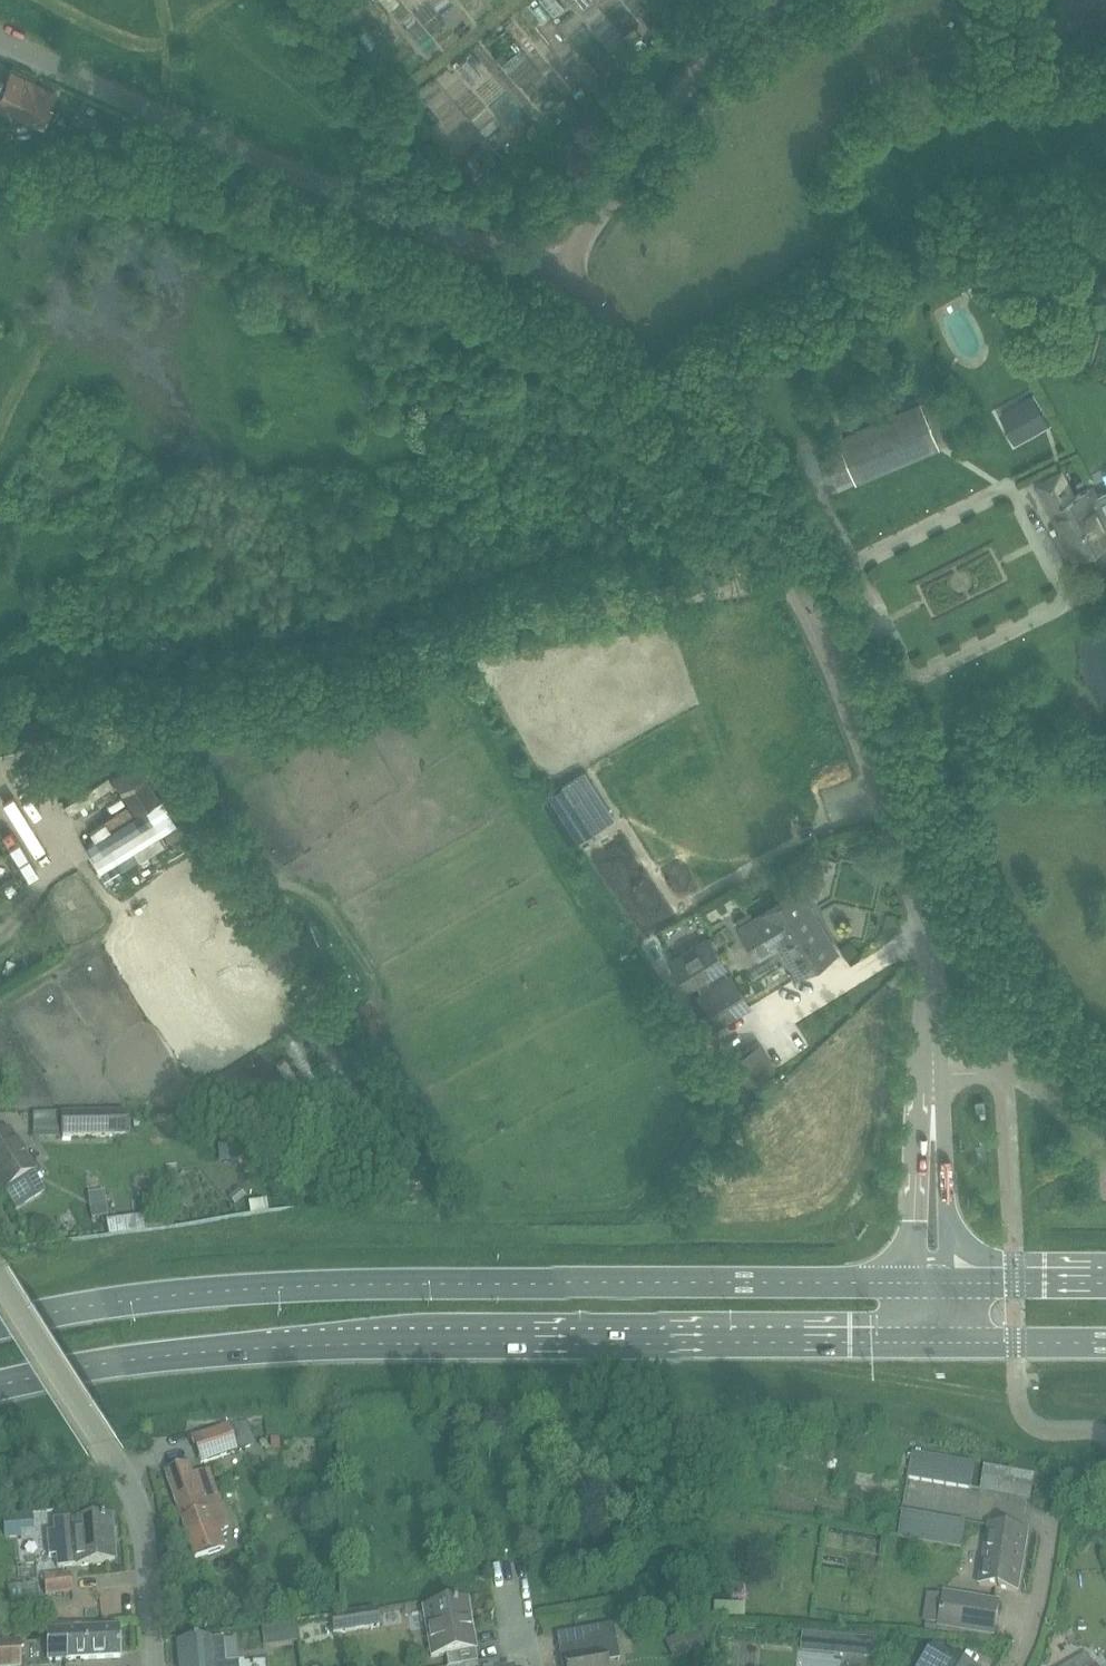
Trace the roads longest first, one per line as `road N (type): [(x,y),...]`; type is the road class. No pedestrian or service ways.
road 1 (primary): [(0,1390),(174,1357),(335,1342),(931,1344)]
road 2 (primary): [(913,1285),(388,1283),(190,1292),(0,1324)]
road 3 (tertiary): [(928,1076),(925,921),(827,651),(706,453),(606,318),(558,272)]
road 4 (unclassified): [(558,272),(164,116),(0,38)]
road 5 (tertiary): [(558,272),(720,49),(790,0)]
road 6 (residential): [(148,1665),(144,1569),(133,1515),(87,1425)]
road 7 (residential): [(1018,1665),(1055,1510),(1105,1474)]
road 8 (tertiary): [(949,1285),(946,1143),(928,1076)]
road 9 (tertiary): [(928,1076),(916,1144),(913,1285)]
road 10 (primary): [(931,1344),(1105,1343)]
road 11 (unclassified): [(87,1425),(0,1280)]
road 12 (primary): [(1105,1284),(949,1285)]
road 13 (unclassified): [(1001,1073),(1039,1083),(1072,1125),(1105,1142)]

